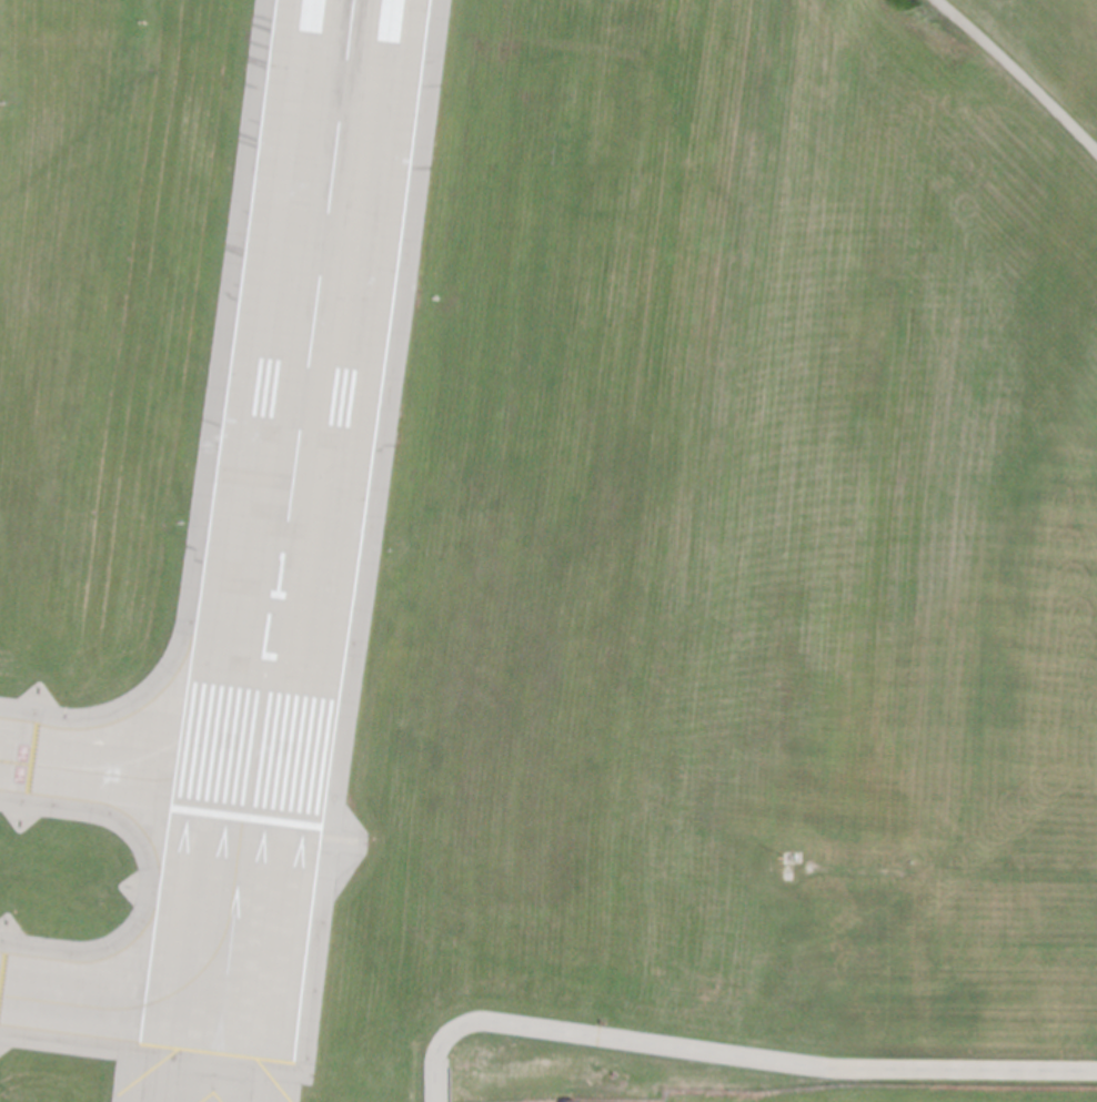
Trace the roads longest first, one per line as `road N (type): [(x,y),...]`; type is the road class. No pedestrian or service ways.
road 1 (track): [(1096,157),(931,0)]

